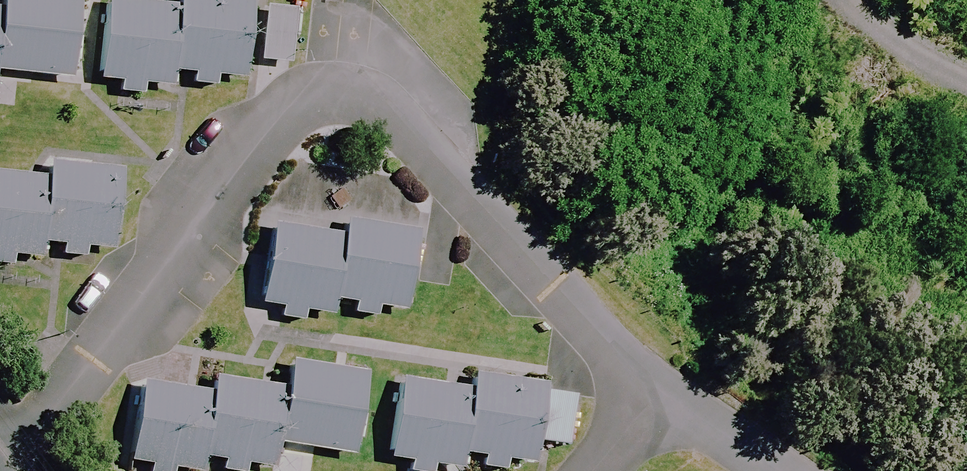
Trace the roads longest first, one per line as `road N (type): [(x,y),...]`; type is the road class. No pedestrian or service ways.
road 1 (residential): [(668,383),(572,307),(400,115),(357,95),(332,93),(256,139),(107,333),(0,448)]
road 2 (residential): [(778,470),(668,383)]
road 3 (track): [(884,0),(916,57),(966,85)]

